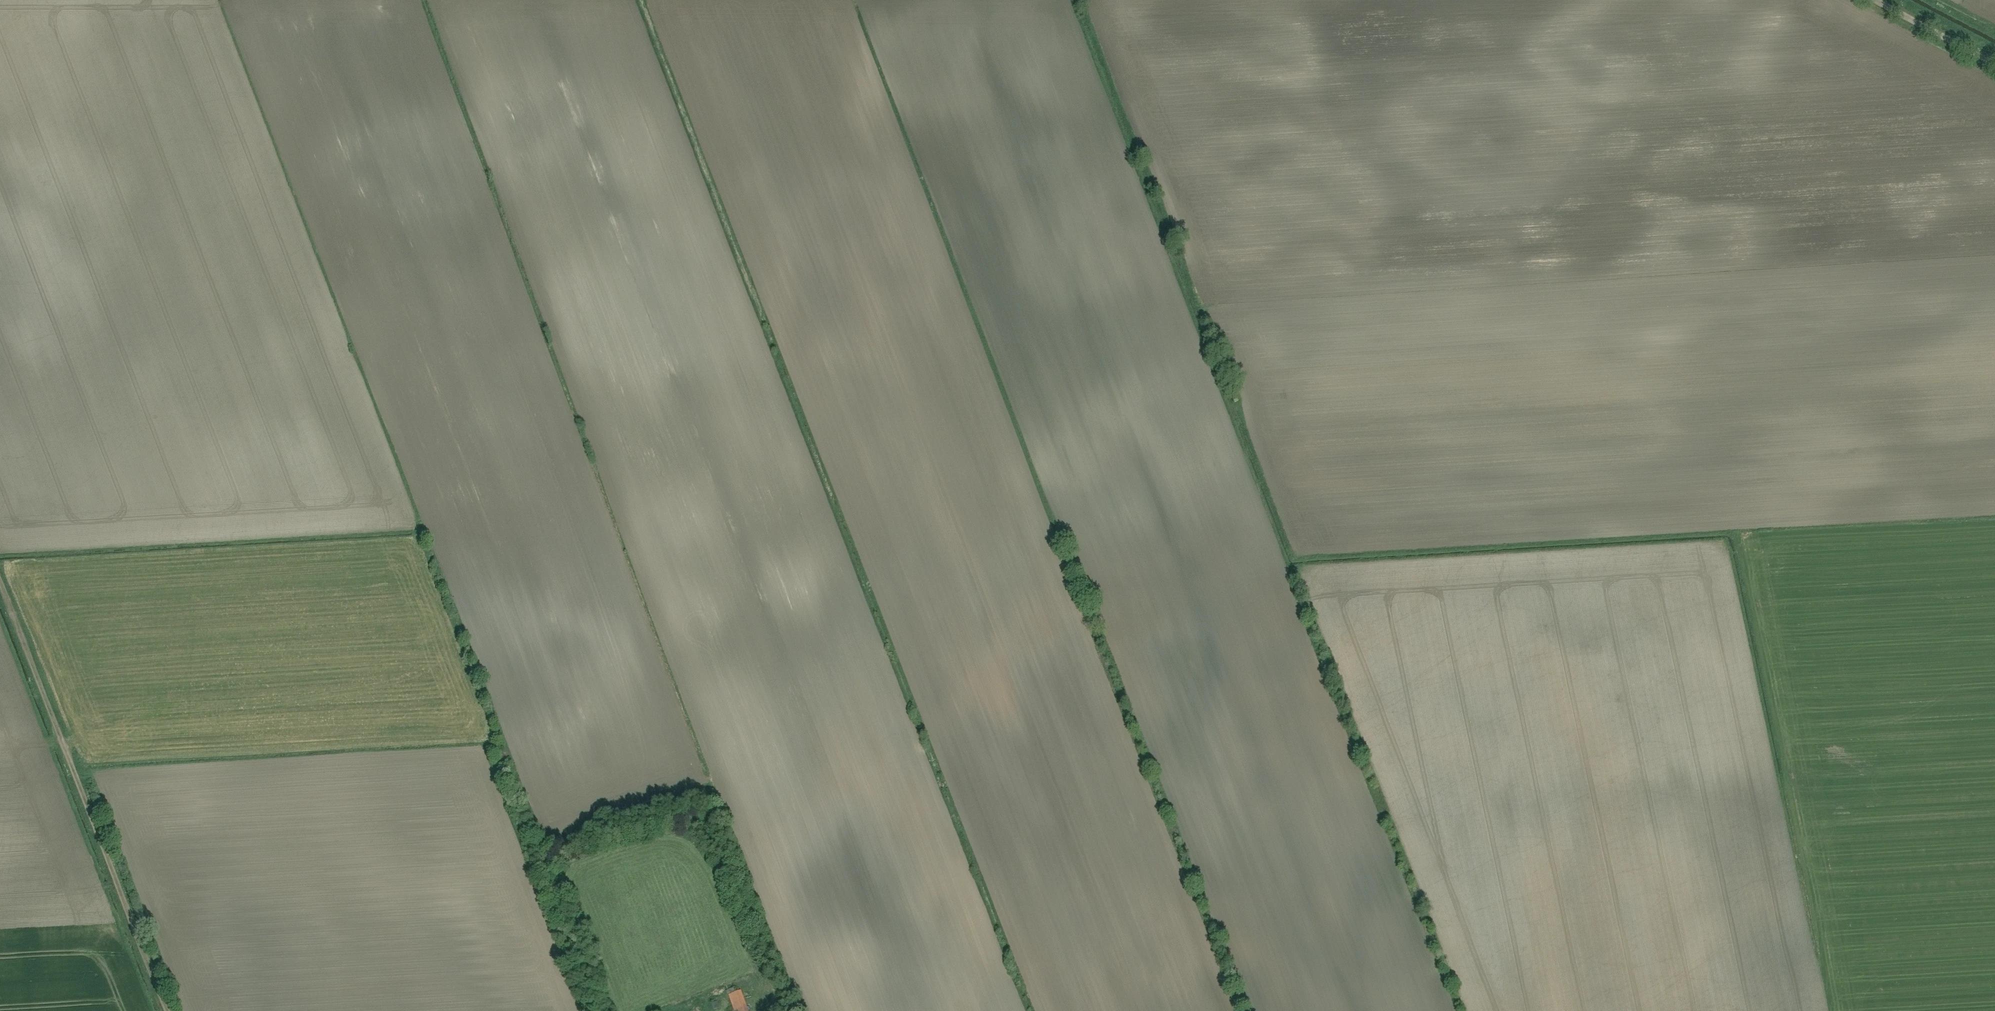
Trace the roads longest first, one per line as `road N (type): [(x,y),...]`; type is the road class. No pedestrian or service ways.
road 1 (track): [(228,1010),(220,574)]
road 2 (residential): [(1994,61),(1880,0)]

